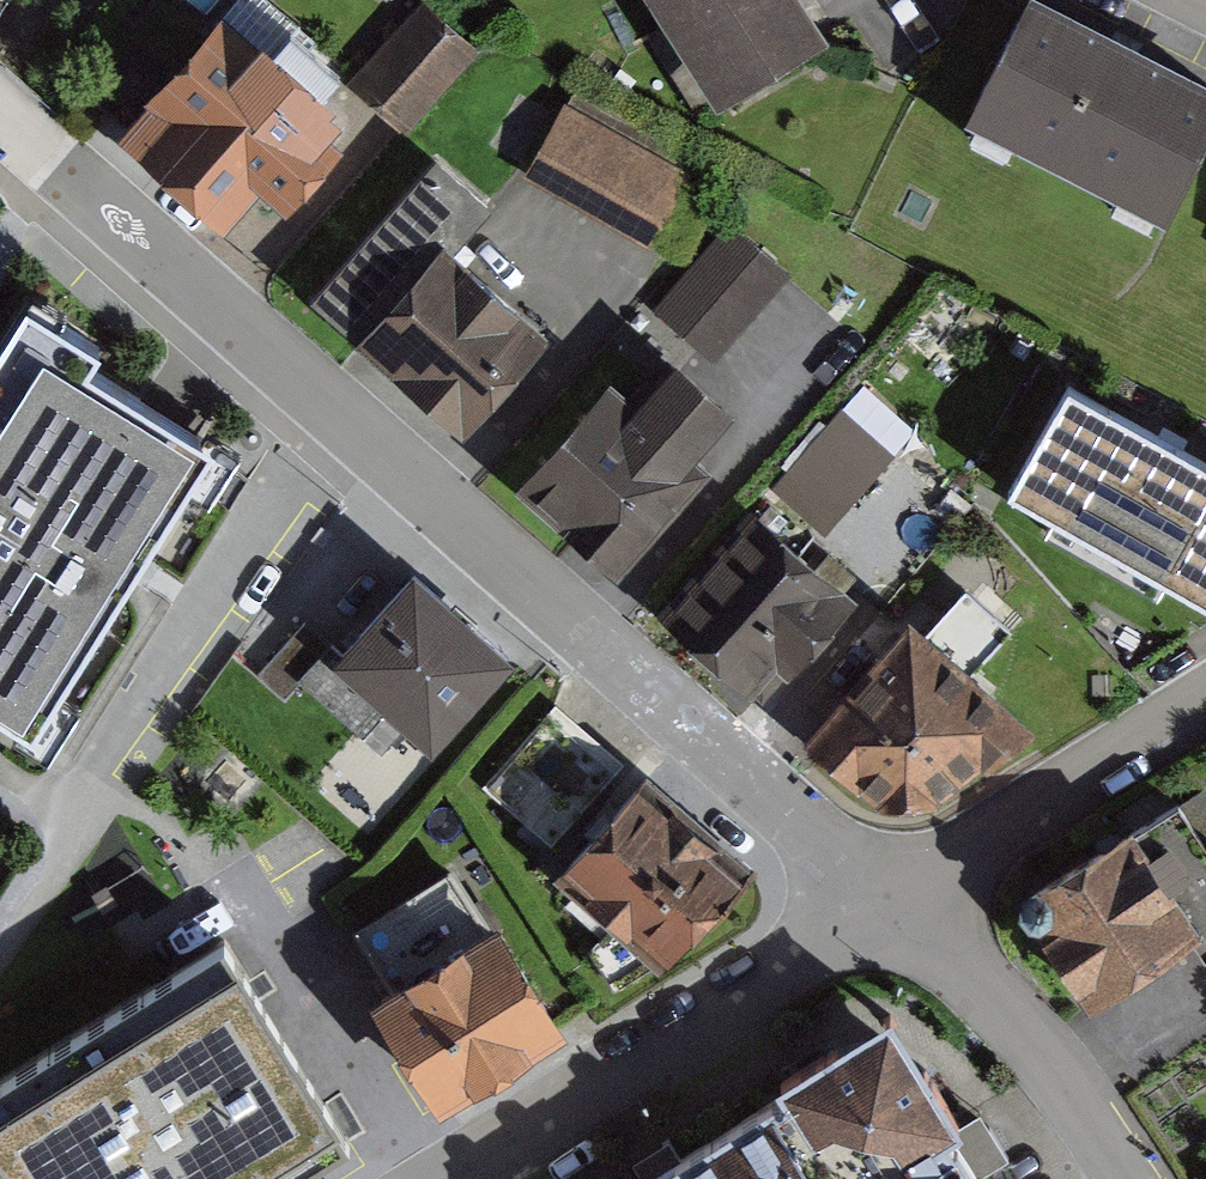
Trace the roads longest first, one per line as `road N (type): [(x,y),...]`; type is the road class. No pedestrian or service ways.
road 1 (residential): [(894,898),(774,809),(435,520),(0,132)]
road 2 (residential): [(485,1178),(894,898)]
road 3 (residential): [(894,898),(1205,706)]
road 4 (residential): [(1120,1178),(1064,1095),(894,898)]

